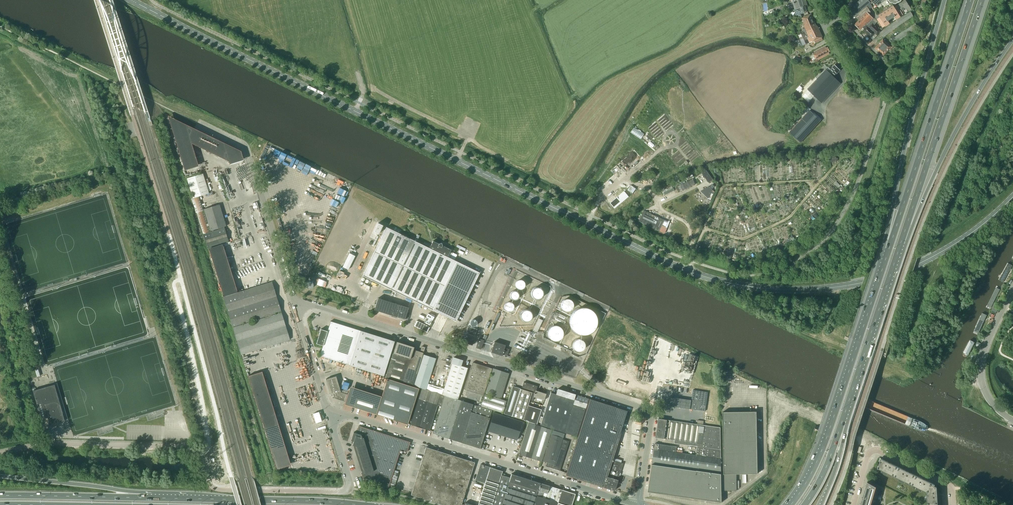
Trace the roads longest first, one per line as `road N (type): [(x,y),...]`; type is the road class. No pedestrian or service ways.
road 1 (primary): [(861,283),(762,288),(686,270),(131,0)]
road 2 (unclassified): [(639,504),(651,416),(645,407),(315,303),(294,306)]
road 3 (unclassified): [(348,490),(215,488),(187,446),(44,444),(0,453)]
road 4 (unclassified): [(330,417),(350,415),(637,504)]
road 5 (trunk): [(888,250),(827,436),(790,504)]
road 6 (trunk): [(896,256),(982,0)]
road 7 (trunk): [(971,0),(888,250)]
road 8 (trunk): [(944,0),(900,164),(888,250)]
road 9 (trunk): [(896,256),(952,139),(1012,40)]
road 10 (unclassified): [(294,306),(249,153),(197,123)]
road 11 (trunk): [(361,504),(142,497)]
road 12 (trunk): [(841,424),(896,256)]
road 13 (primary): [(861,283),(931,257),(1012,196)]
road 14 (residential): [(853,504),(875,449),(948,483),(953,504)]
road 15 (residential): [(1012,420),(987,396),(980,371),(1012,288)]
road 16 (trunk): [(142,497),(0,476)]
road 17 (trunk): [(142,497),(0,495)]
road 18 (track): [(836,287),(823,335),(901,371)]
road 19 (track): [(686,270),(689,227),(660,205),(704,182)]

